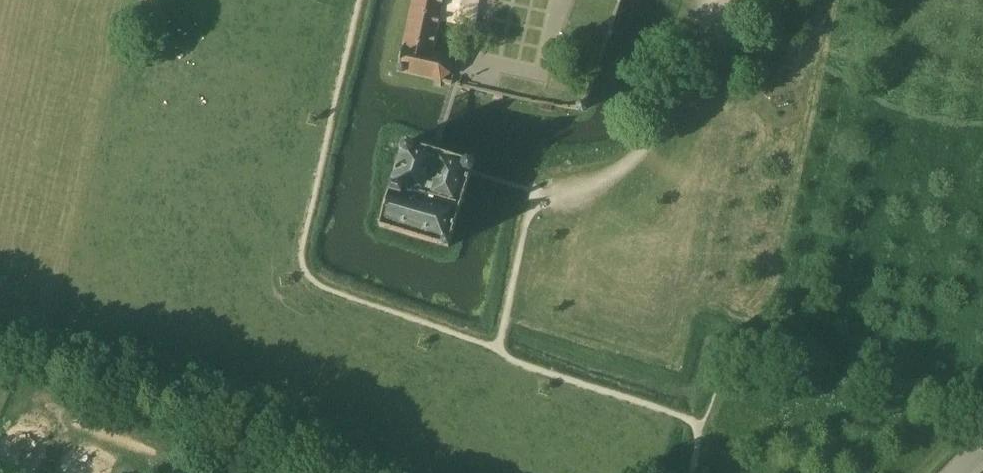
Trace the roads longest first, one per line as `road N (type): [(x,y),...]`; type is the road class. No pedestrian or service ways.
road 1 (track): [(711,8),(640,148),(613,177),(545,199),(530,213)]

